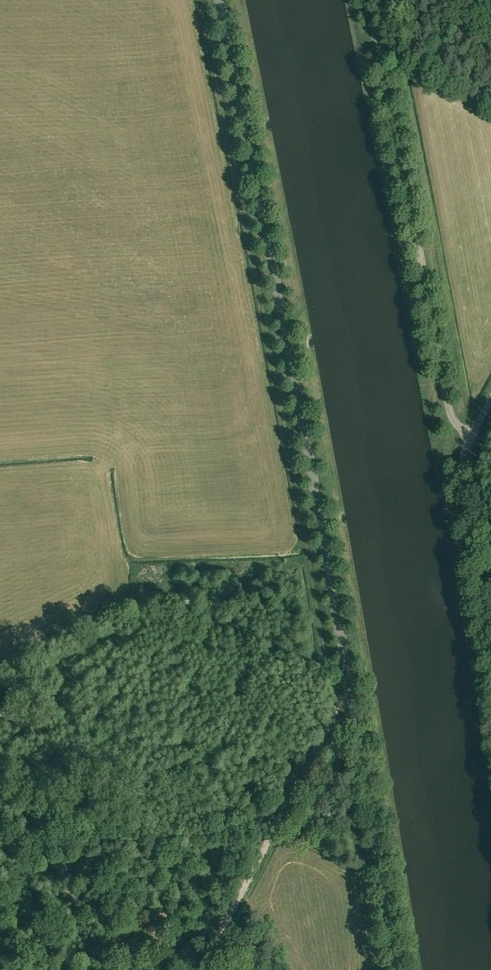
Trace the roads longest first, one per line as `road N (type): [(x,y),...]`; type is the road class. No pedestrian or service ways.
road 1 (unclassified): [(395,969),(327,550),(220,0)]
road 2 (unclassified): [(471,437),(448,404),(371,0)]
road 3 (track): [(201,969),(331,721)]
road 4 (unclassified): [(490,658),(461,477),(471,437)]

